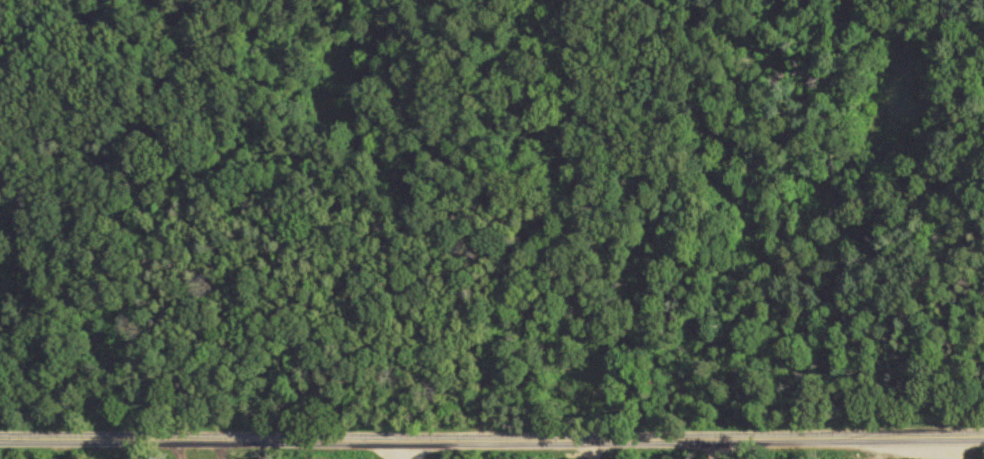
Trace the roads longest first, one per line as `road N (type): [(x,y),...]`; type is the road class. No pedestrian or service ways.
road 1 (residential): [(983,437),(0,436)]
road 2 (residential): [(484,440),(485,372),(497,322),(565,161),(562,0)]

